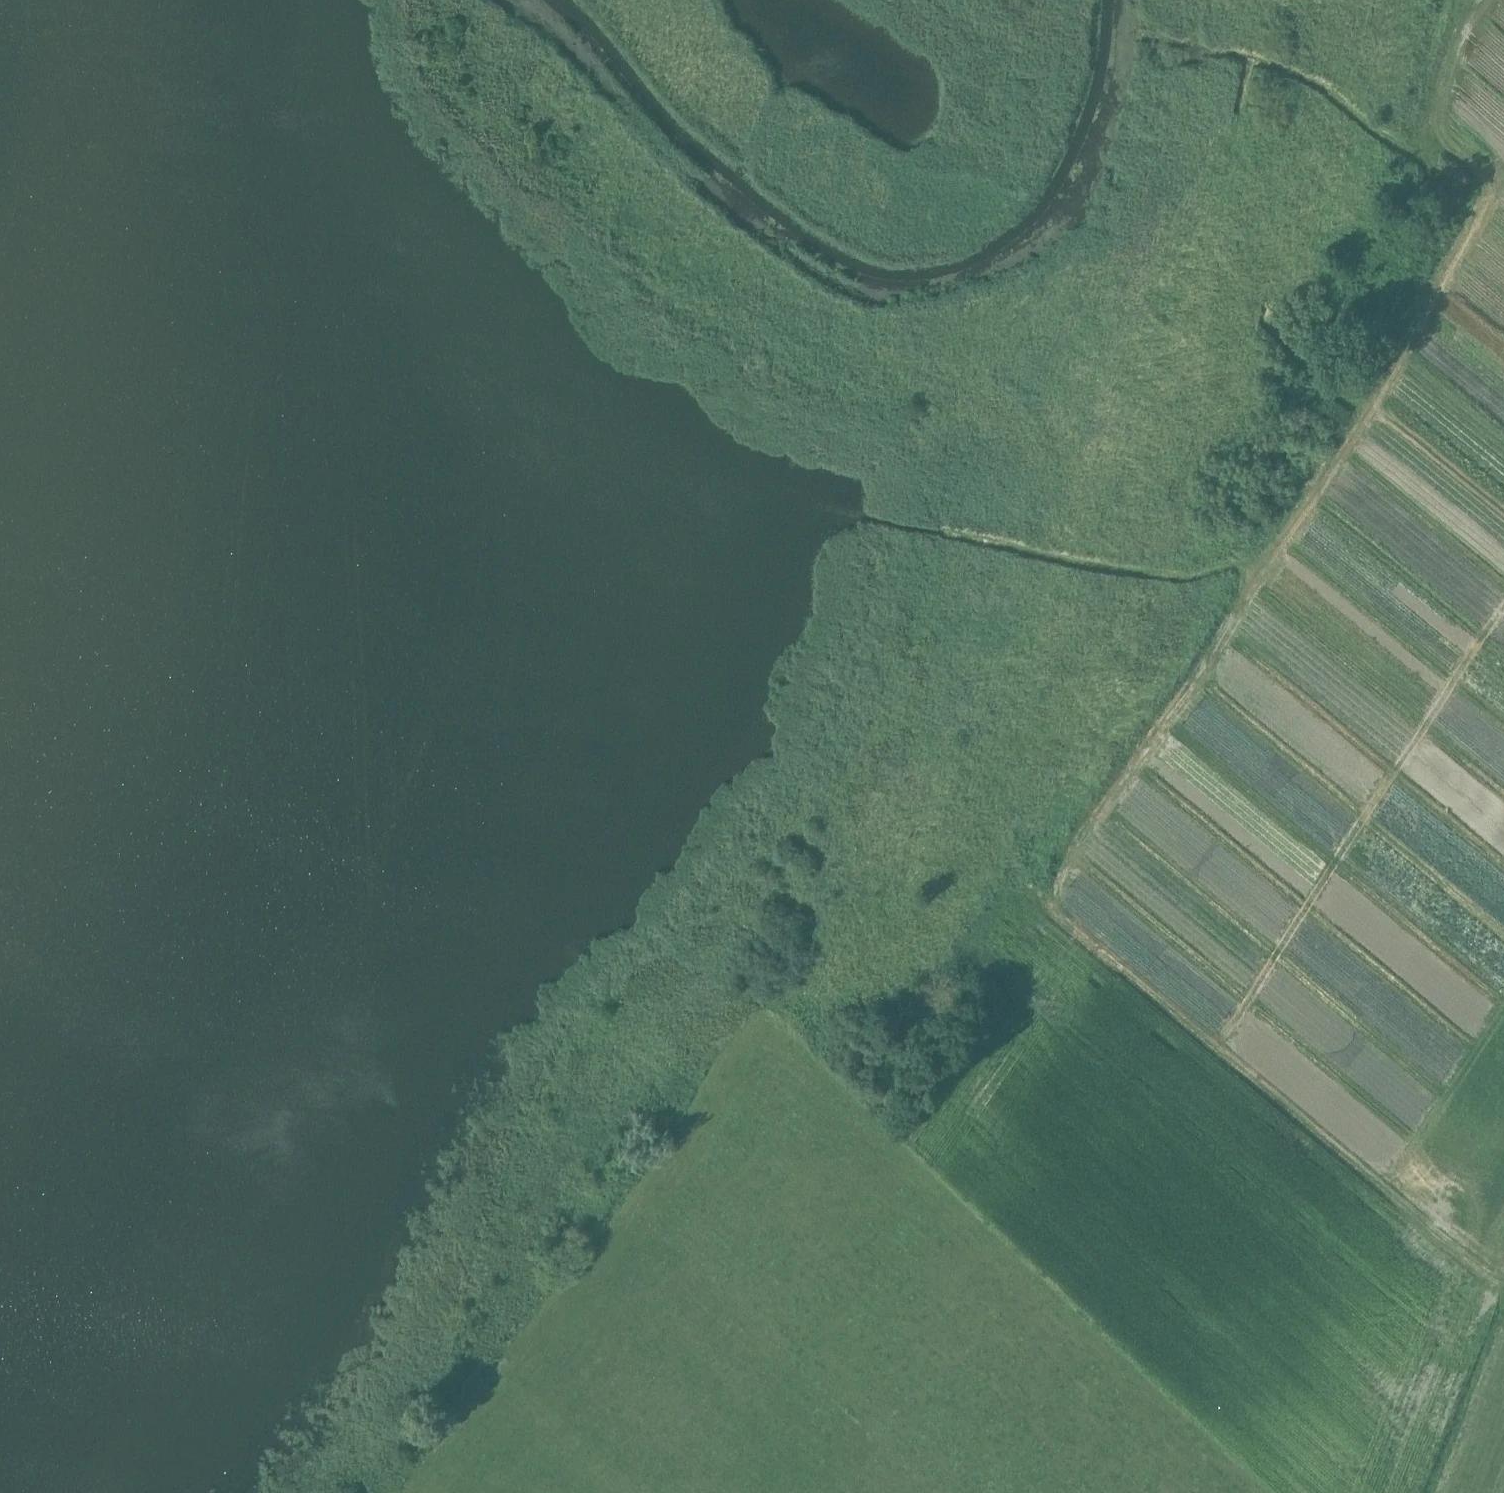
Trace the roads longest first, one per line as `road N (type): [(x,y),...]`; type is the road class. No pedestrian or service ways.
road 1 (track): [(1503,1315),(1434,1492)]

